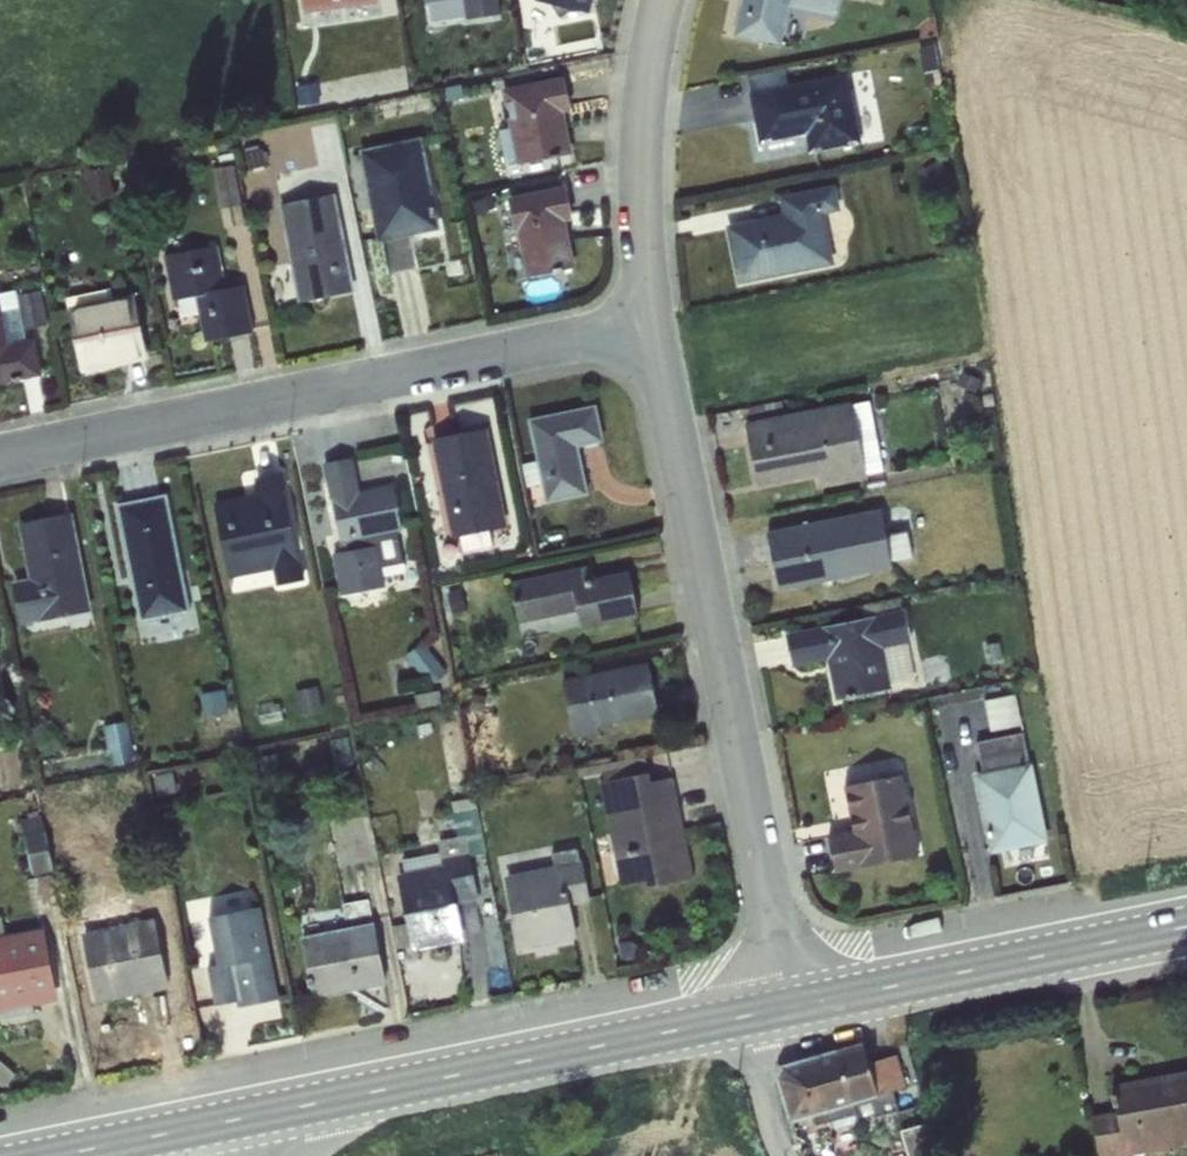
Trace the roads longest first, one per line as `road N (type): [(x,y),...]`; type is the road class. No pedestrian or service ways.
road 1 (residential): [(799,1003),(761,874),(655,337)]
road 2 (residential): [(655,337),(0,454)]
road 3 (secondary): [(360,1098),(752,1014)]
road 4 (secondary): [(799,1003),(1186,928)]
road 5 (residential): [(655,337),(641,238),(642,136),(665,0)]
road 6 (secondary): [(70,1155),(360,1098)]
road 7 (residential): [(752,1014),(771,1119),(788,1155)]

